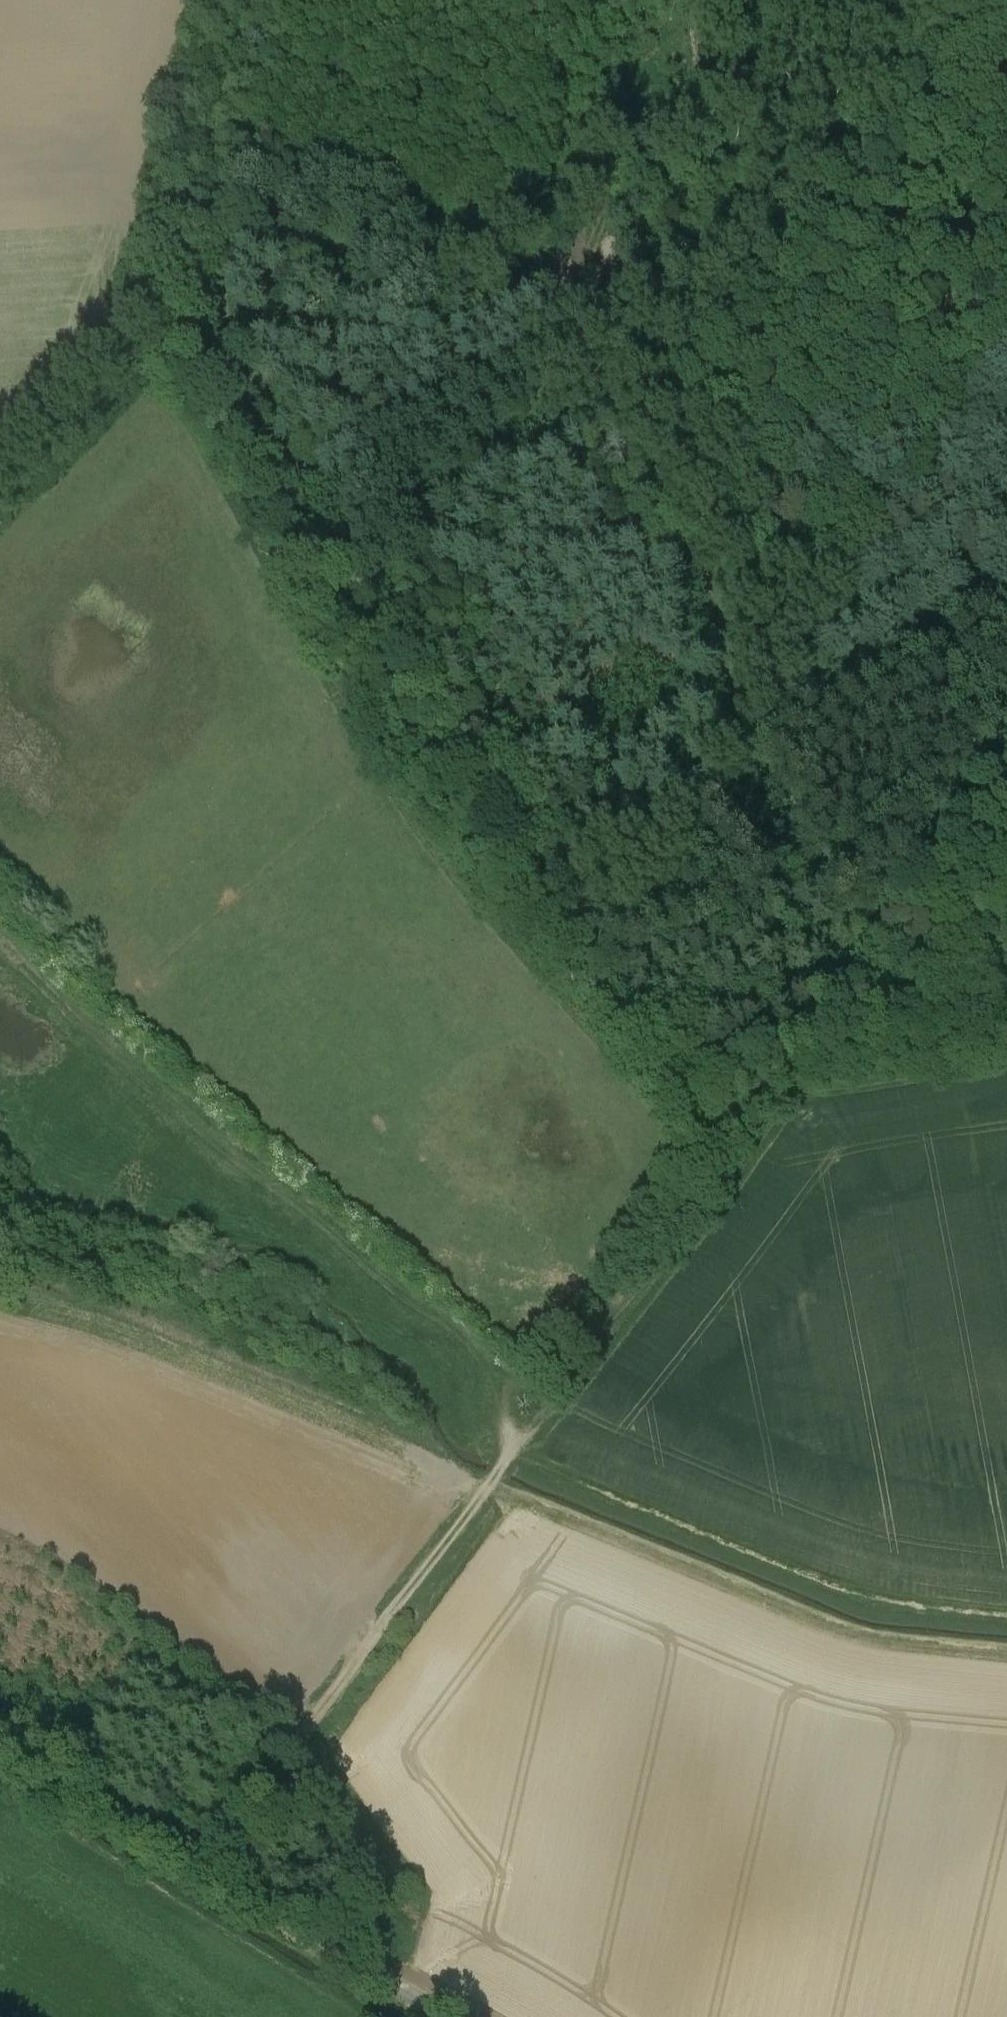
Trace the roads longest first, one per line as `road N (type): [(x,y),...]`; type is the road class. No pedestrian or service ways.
road 1 (track): [(1006,1060),(784,1098),(764,1114),(208,1861),(0,1728)]
road 2 (track): [(440,2016),(208,1861)]

